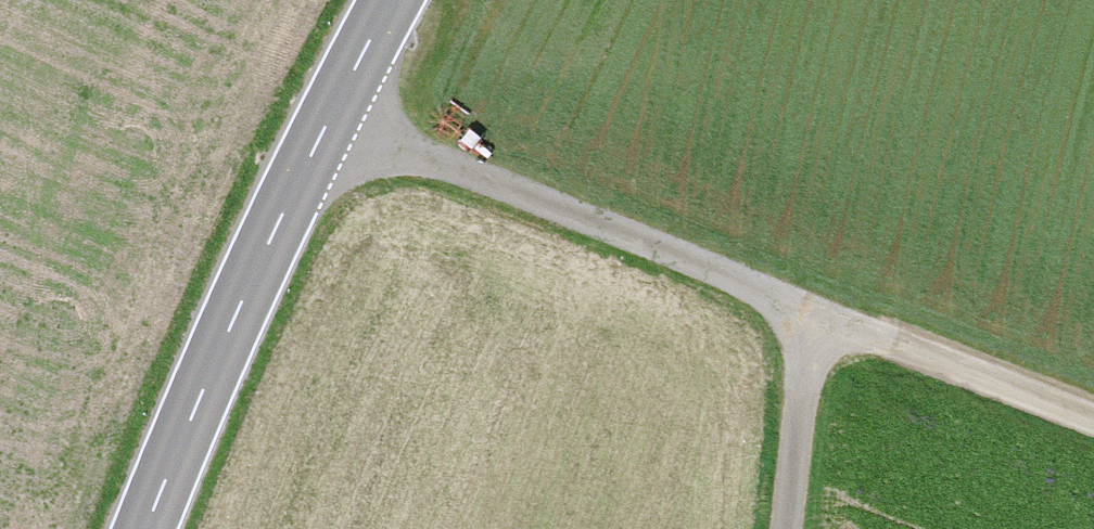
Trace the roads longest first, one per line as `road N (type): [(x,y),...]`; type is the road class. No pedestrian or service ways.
road 1 (tertiary): [(145,528),(229,331),(392,0)]
road 2 (track): [(807,314),(330,116)]
road 3 (track): [(1093,424),(807,314)]
road 4 (track): [(807,314),(787,528)]

